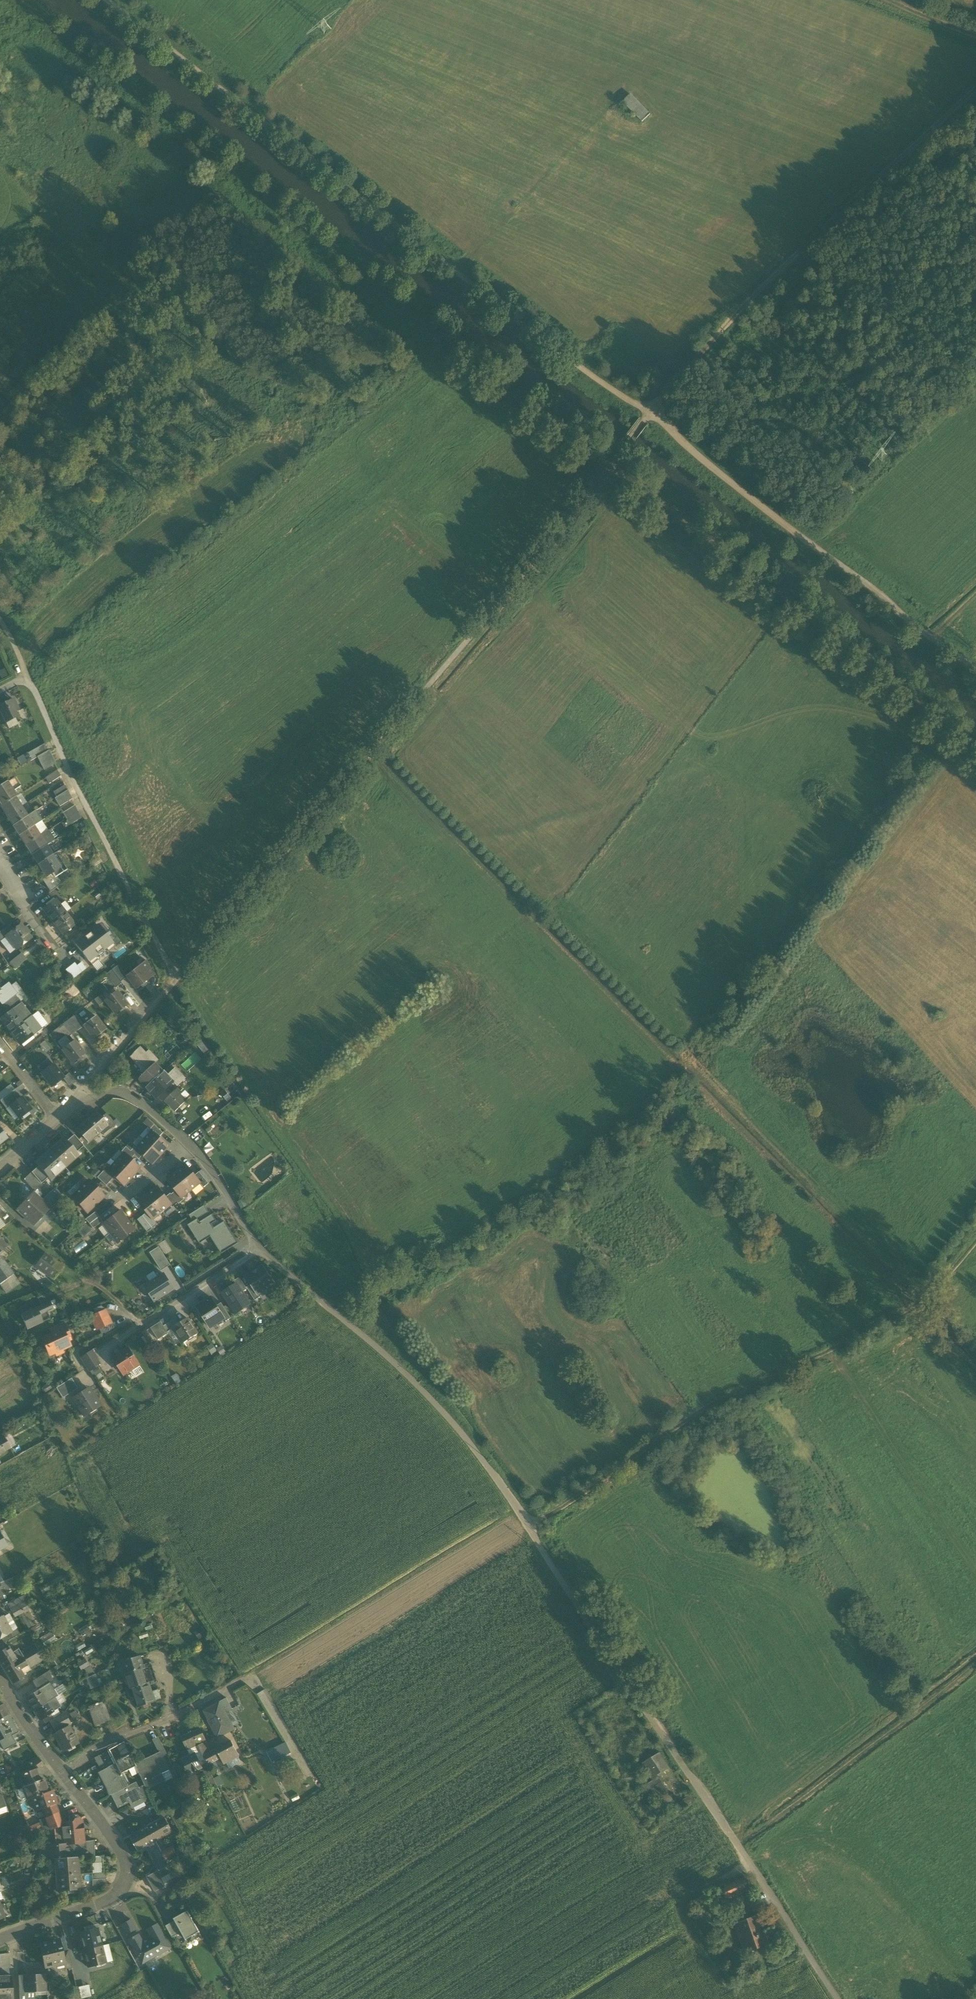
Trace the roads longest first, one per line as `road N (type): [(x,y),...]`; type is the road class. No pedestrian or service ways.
road 1 (residential): [(840,1998),(448,1409),(257,1249)]
road 2 (track): [(644,412),(104,0)]
road 3 (track): [(173,981),(563,530),(608,464)]
road 4 (track): [(530,1524),(671,1427),(943,1286),(975,1243)]
road 5 (track): [(644,412),(729,305),(975,87)]
road 6 (track): [(975,669),(644,412)]
road 7 (track): [(975,1668),(740,1847)]
road 8 (residential): [(0,1938),(120,1897),(131,1869),(63,1771)]
road 9 (track): [(752,1864),(682,1905),(690,1929),(586,1998)]
road 10 (residential): [(63,1771),(254,1674)]
road 11 (residential): [(71,1101),(173,981)]
road 12 (residential): [(195,1149),(127,1095),(71,1101)]
road 13 (residential): [(257,1249),(147,1322)]

